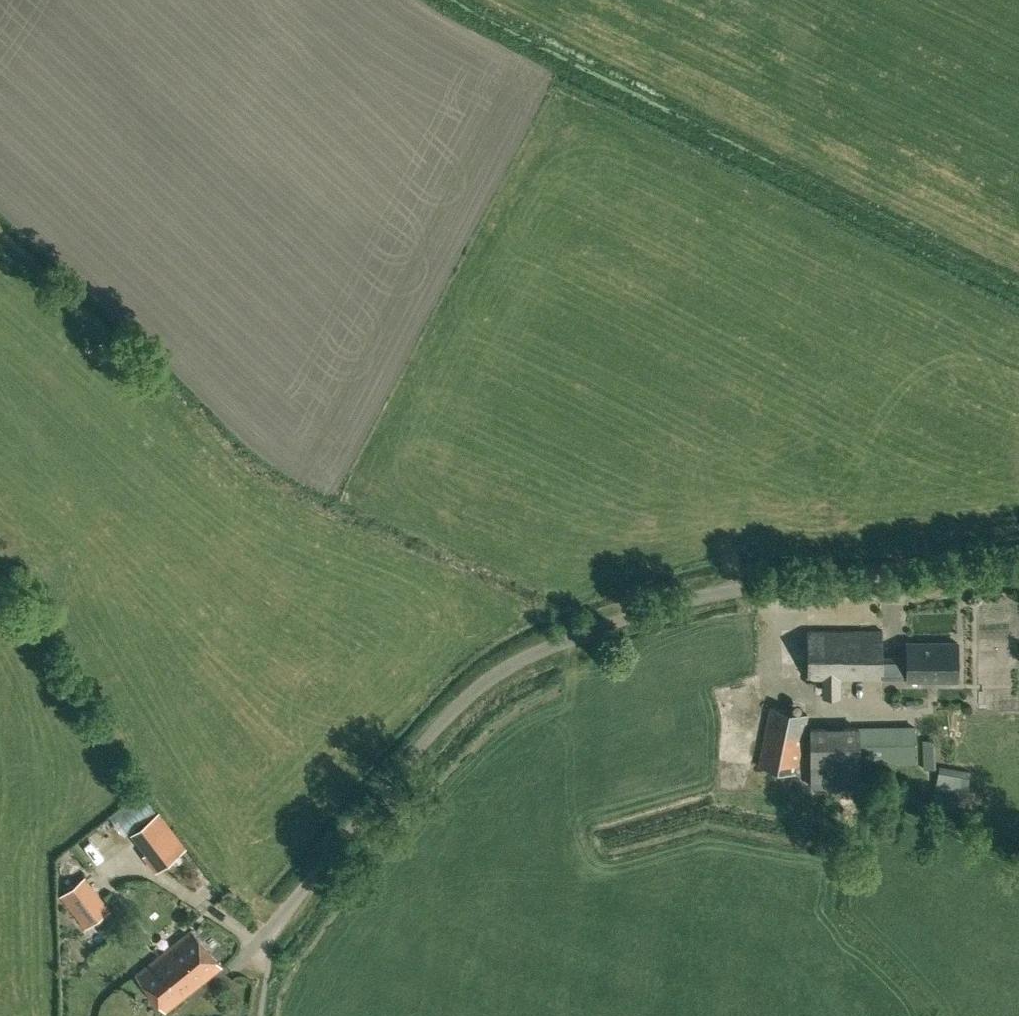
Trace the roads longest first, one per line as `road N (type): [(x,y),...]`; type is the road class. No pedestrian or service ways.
road 1 (unclassified): [(271,936),(454,709),(516,662),(629,616),(712,594),(904,589),(1018,571)]

